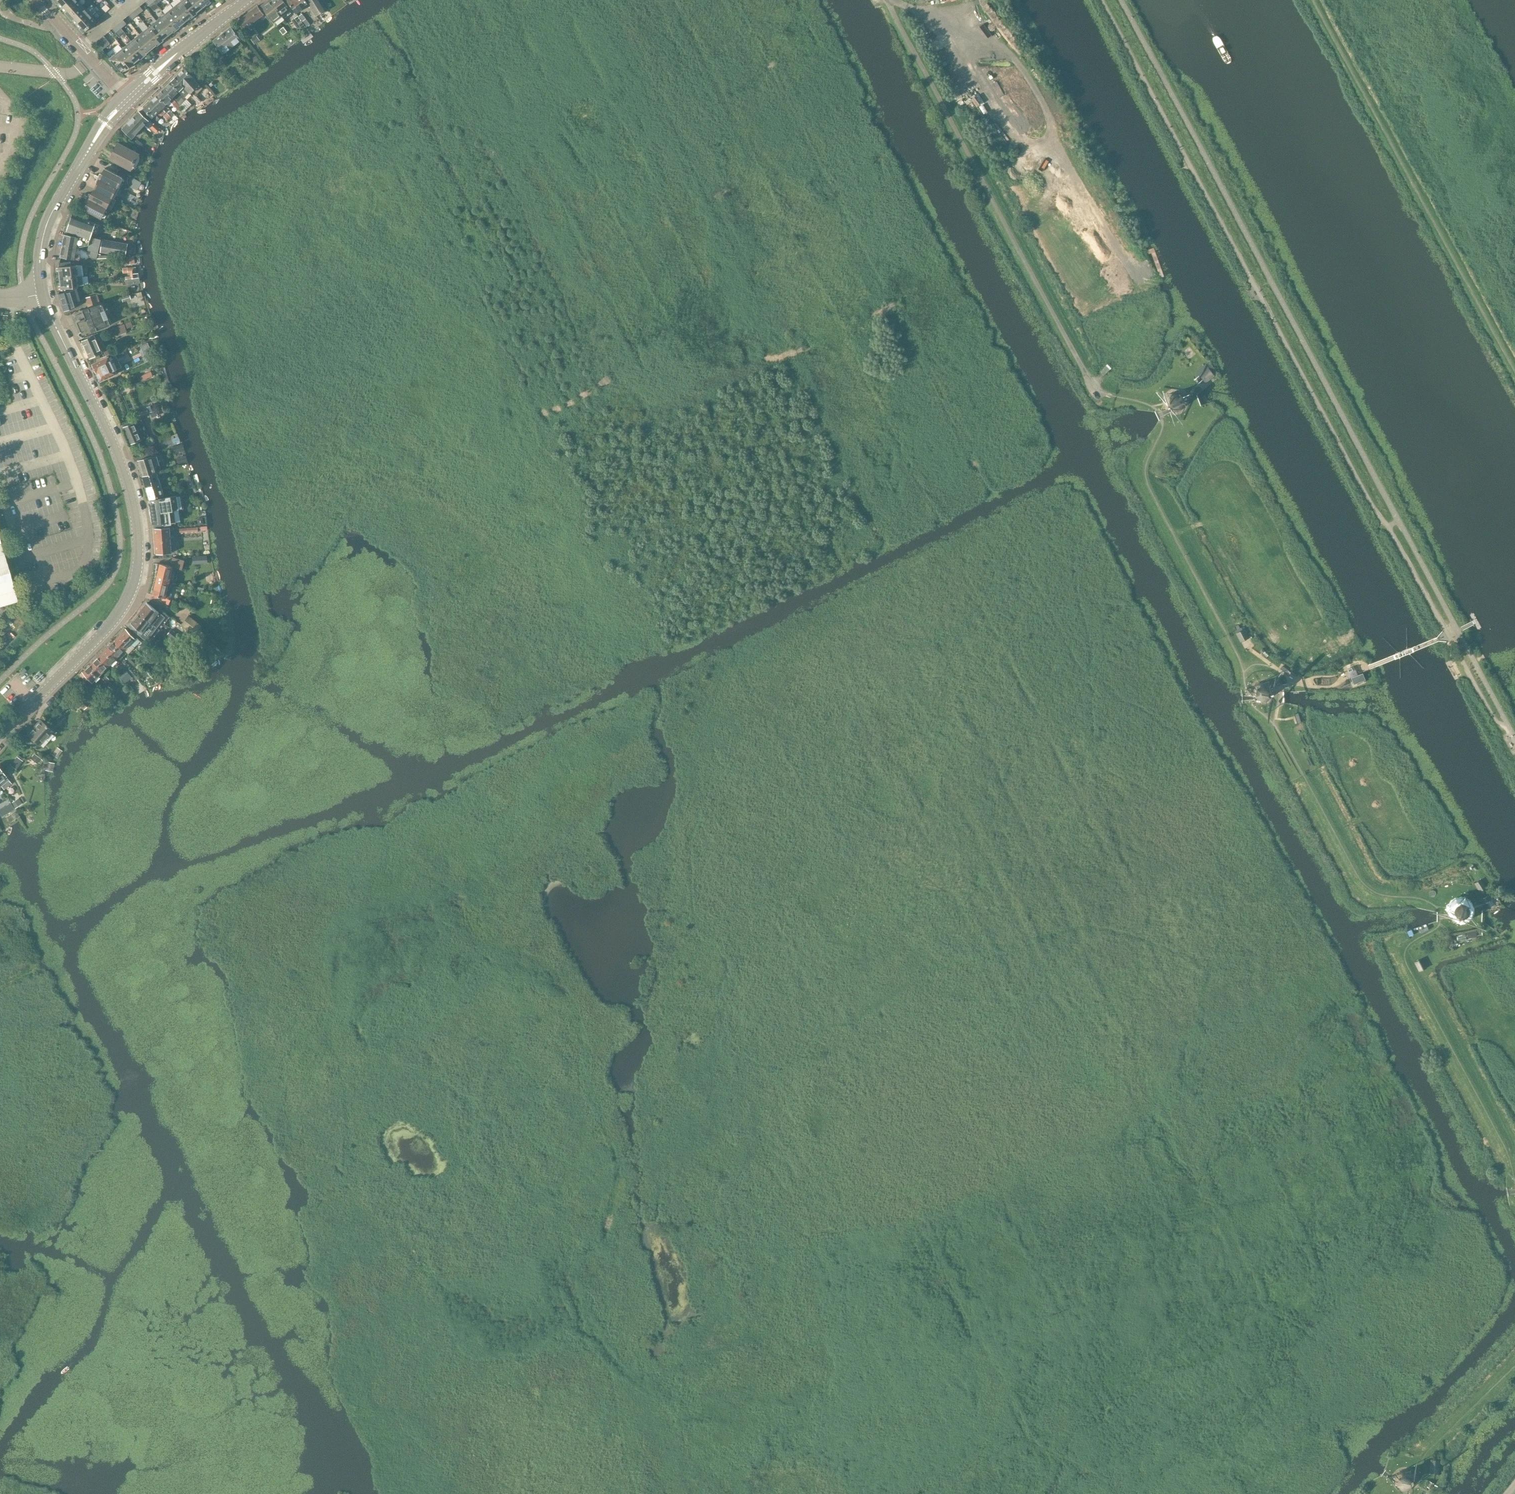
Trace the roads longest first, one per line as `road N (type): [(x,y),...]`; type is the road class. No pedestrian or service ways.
road 1 (tertiary): [(0,734),(112,622),(137,567),(136,523),(118,457),(42,294)]
road 2 (tertiary): [(42,294),(40,251),(51,214),(128,98)]
road 3 (tertiary): [(128,98),(247,0)]
road 4 (tertiary): [(128,98),(38,0)]

